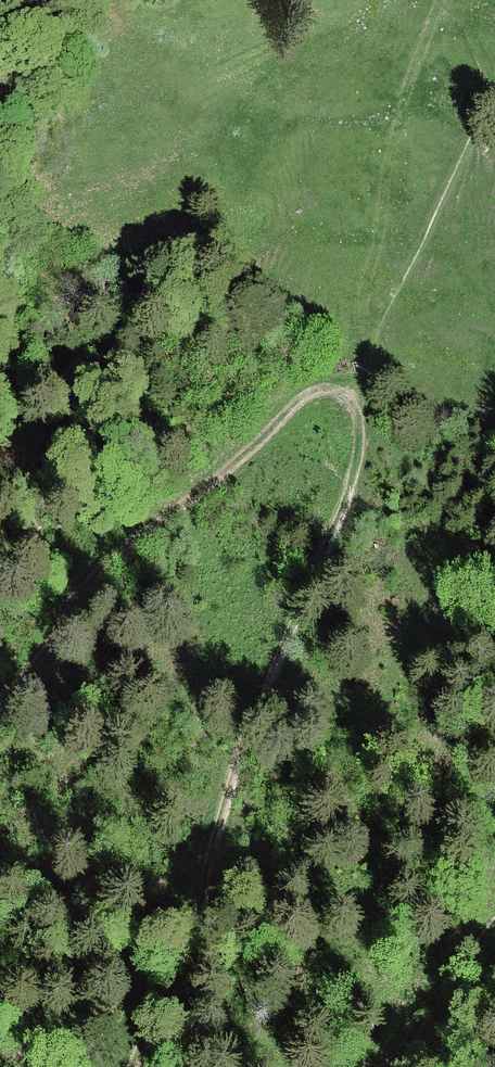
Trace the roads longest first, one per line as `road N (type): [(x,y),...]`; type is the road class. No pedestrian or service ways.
road 1 (track): [(354,402),(360,441),(347,512),(274,668),(132,1066)]
road 2 (track): [(0,697),(88,598),(322,398),(354,402)]
road 3 (track): [(354,402),(396,291),(494,93)]

